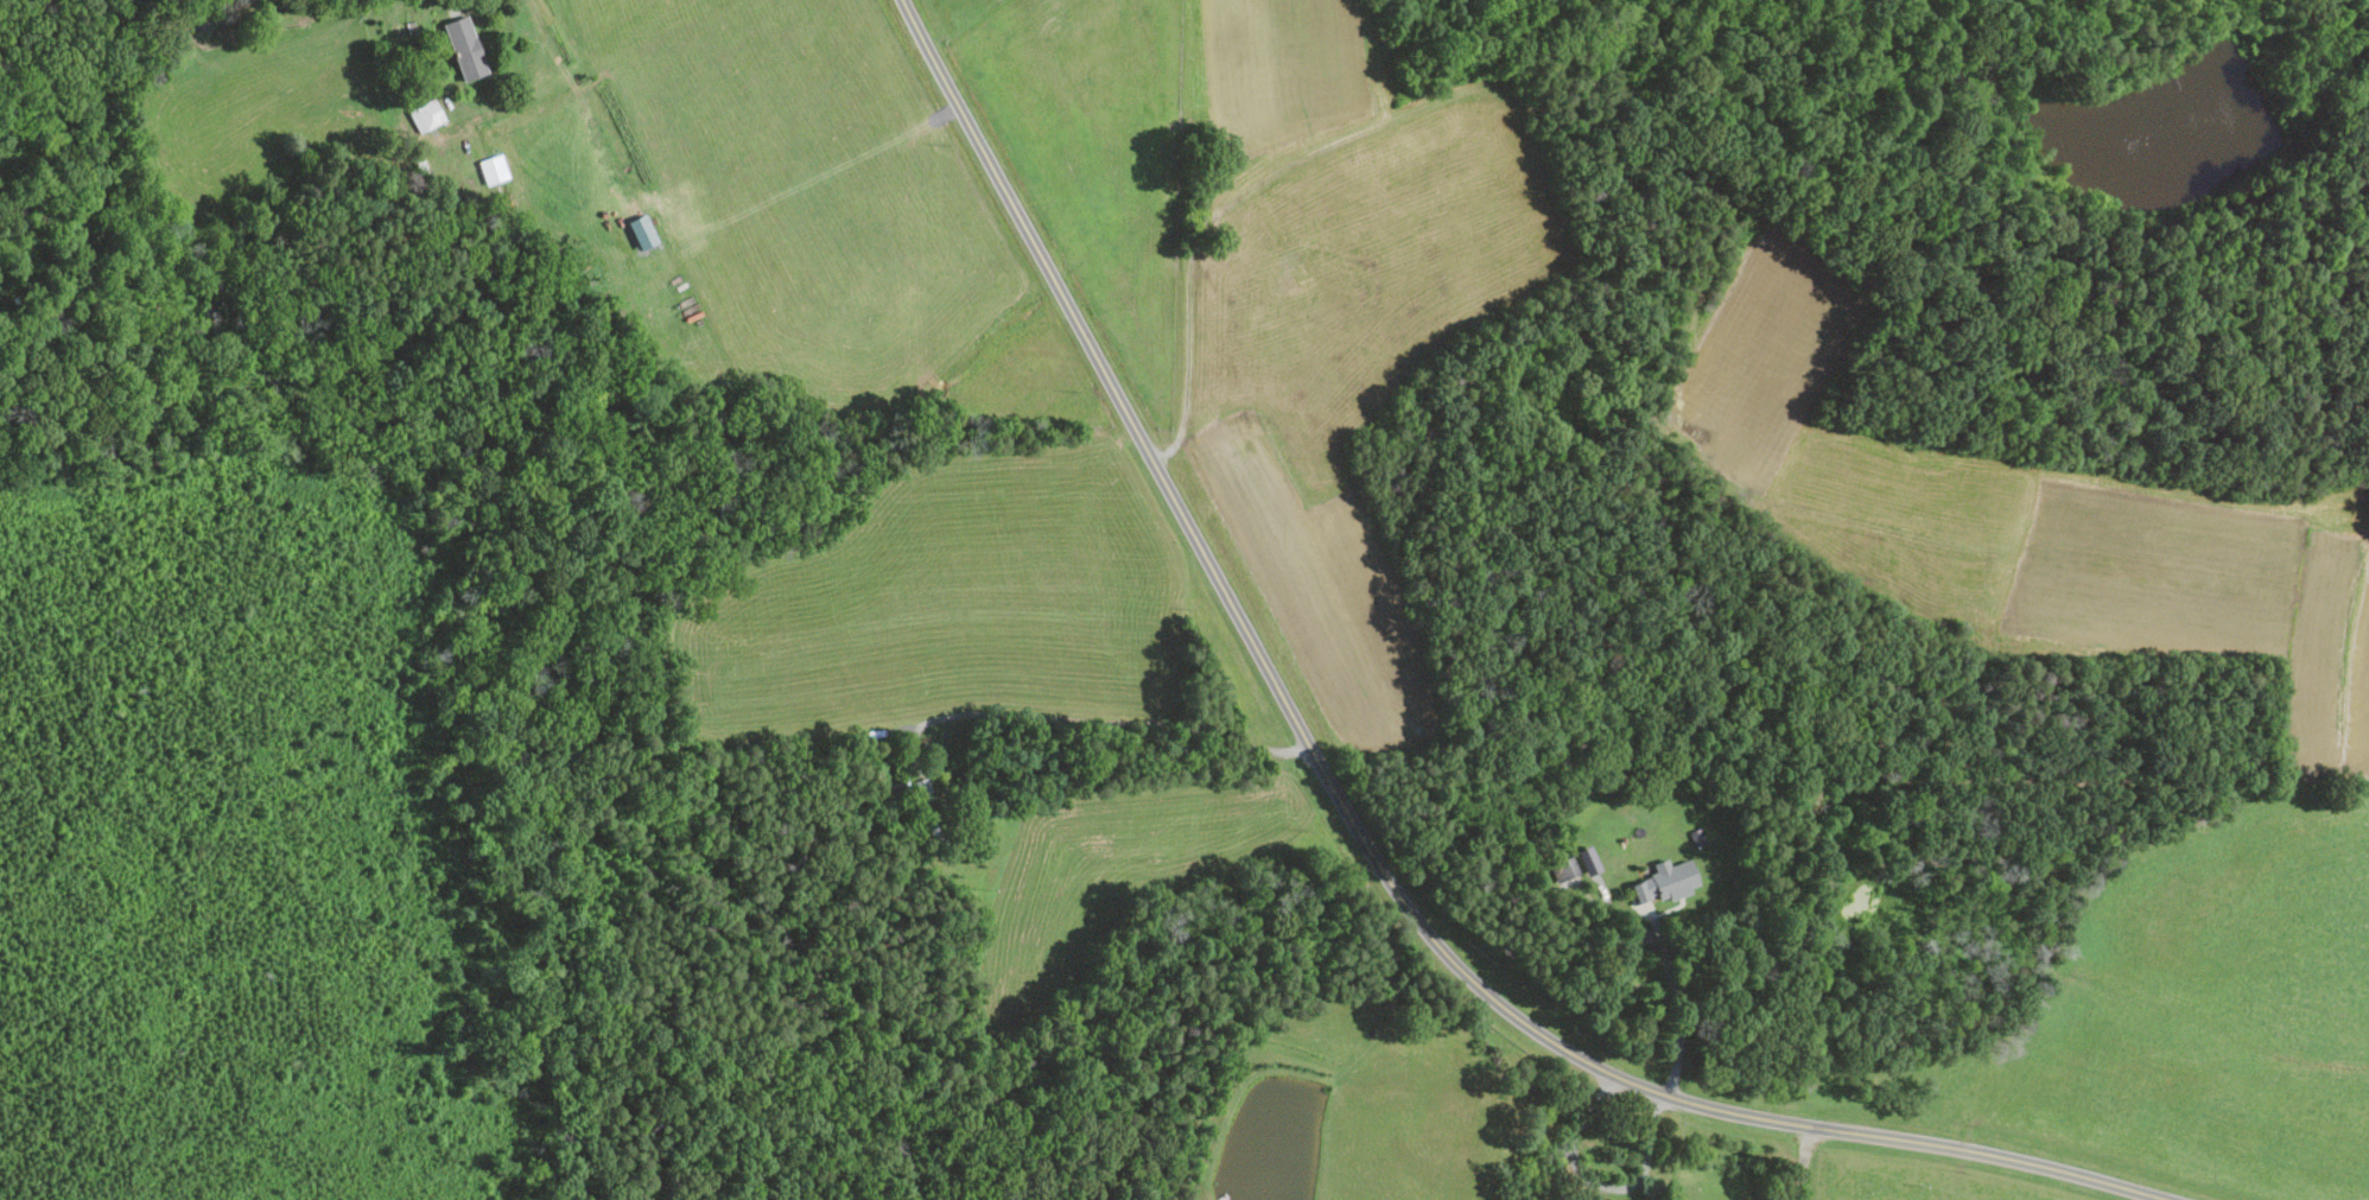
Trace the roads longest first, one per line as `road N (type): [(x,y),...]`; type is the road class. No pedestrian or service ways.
road 1 (residential): [(2162,1199),(1984,1155),(1662,1097),(1577,1061),(1504,1009),(1428,933),(1349,818),(904,0)]

